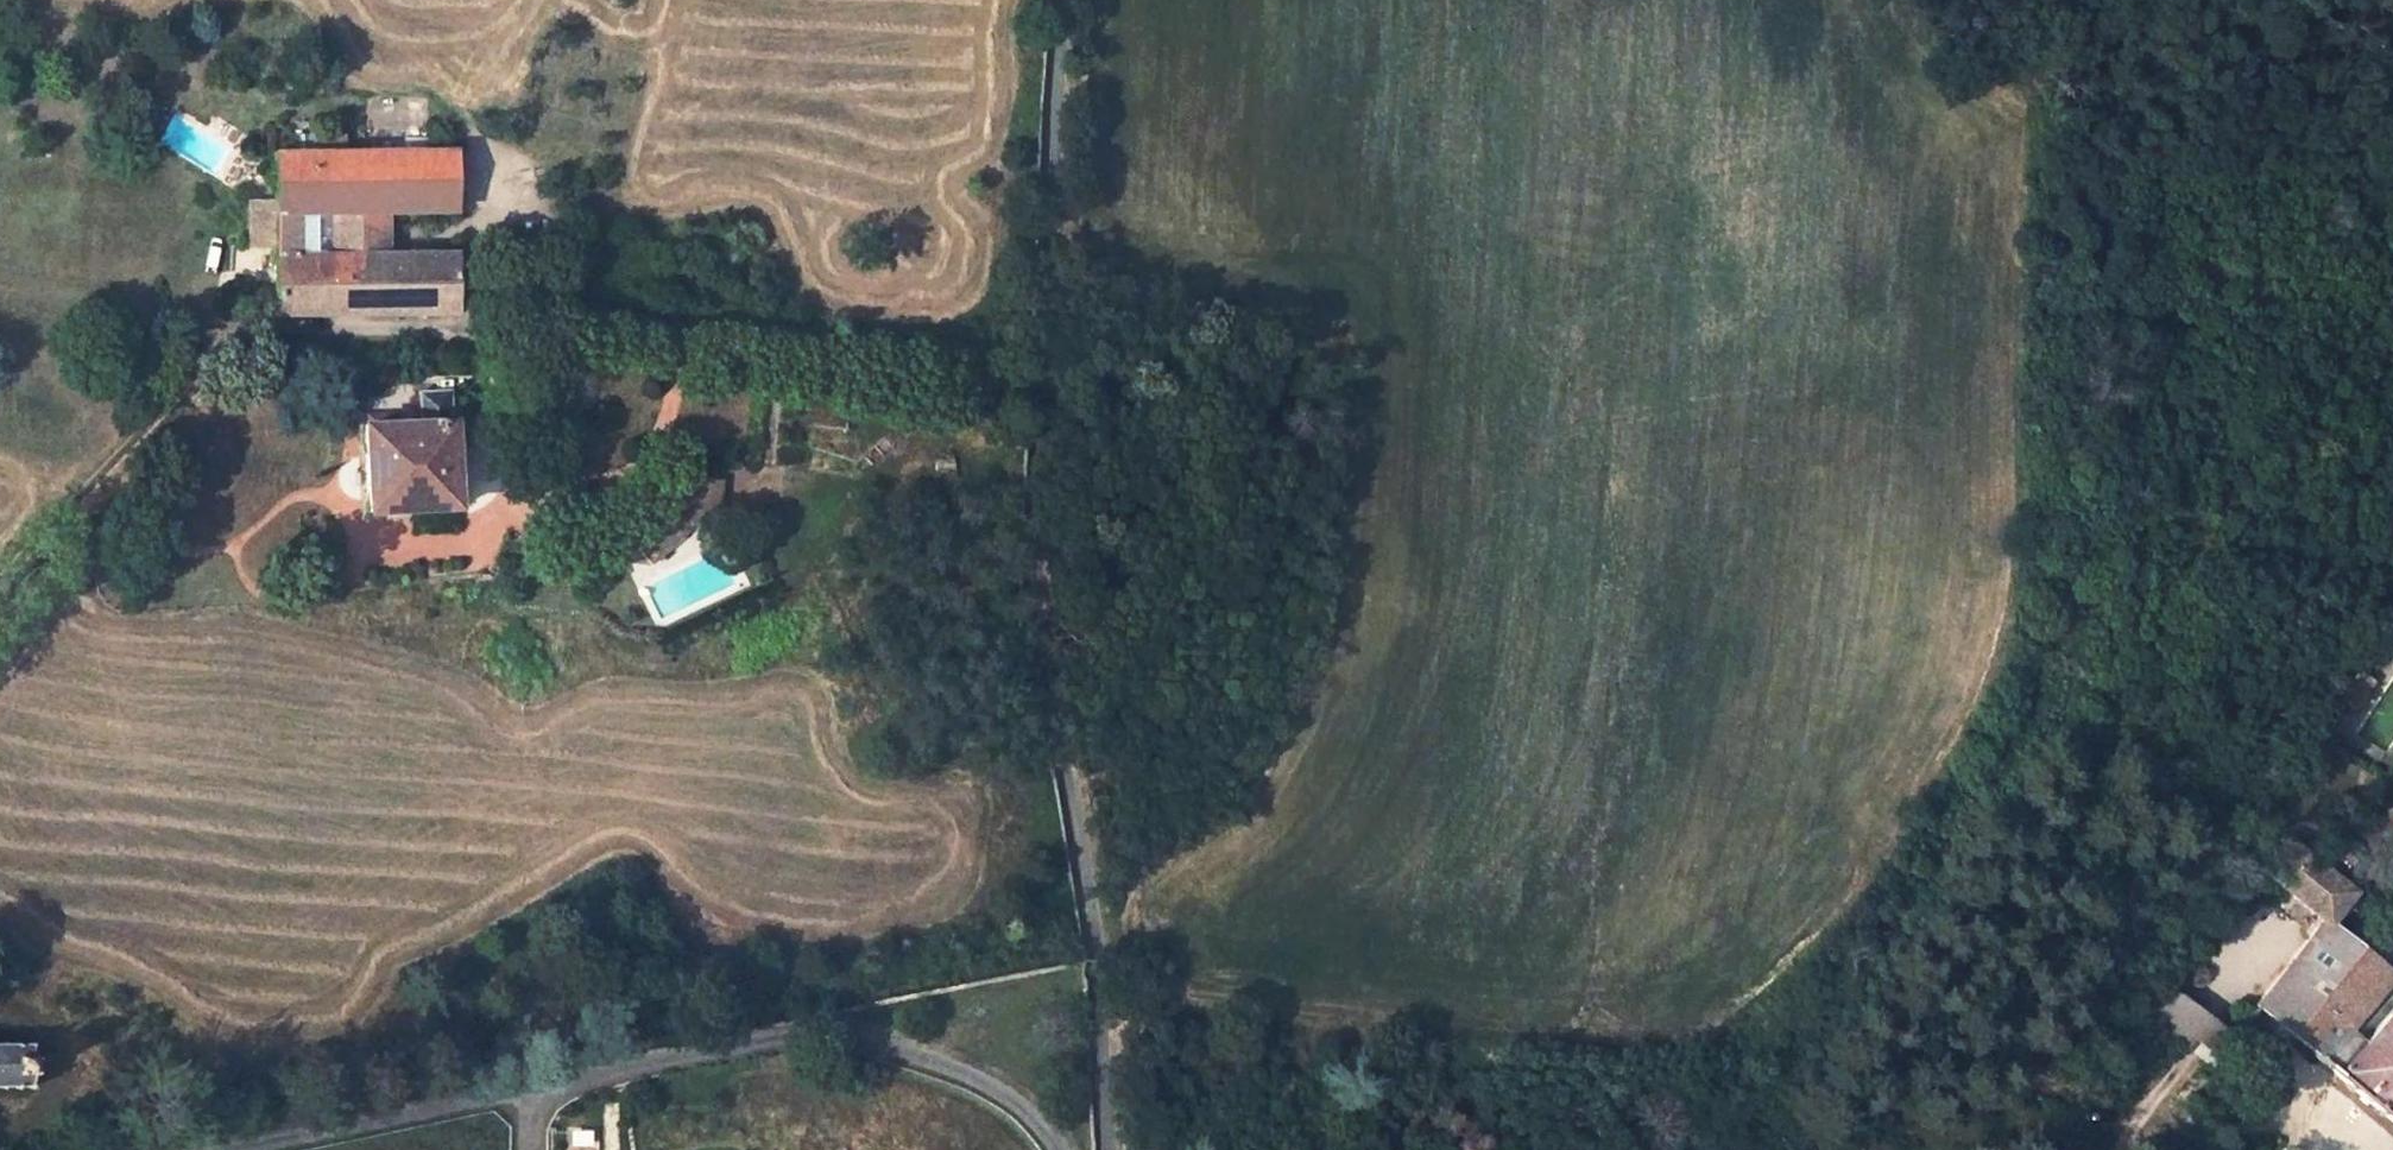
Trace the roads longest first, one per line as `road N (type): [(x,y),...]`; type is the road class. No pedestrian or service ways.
road 1 (residential): [(1118,1149),(1106,965),(1074,824),(1035,567),(1035,396),(1059,0)]

